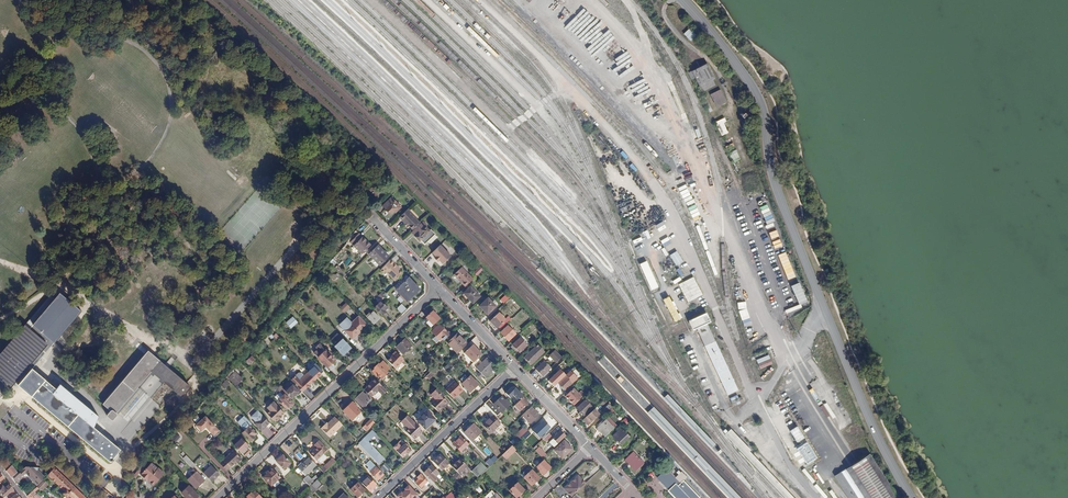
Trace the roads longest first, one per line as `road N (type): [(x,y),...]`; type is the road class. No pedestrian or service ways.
road 1 (unclassified): [(912,497),(881,446),(789,220),(770,165),(763,107),(681,0)]
road 2 (residential): [(438,288),(218,497)]
road 3 (residential): [(514,368),(377,497)]

